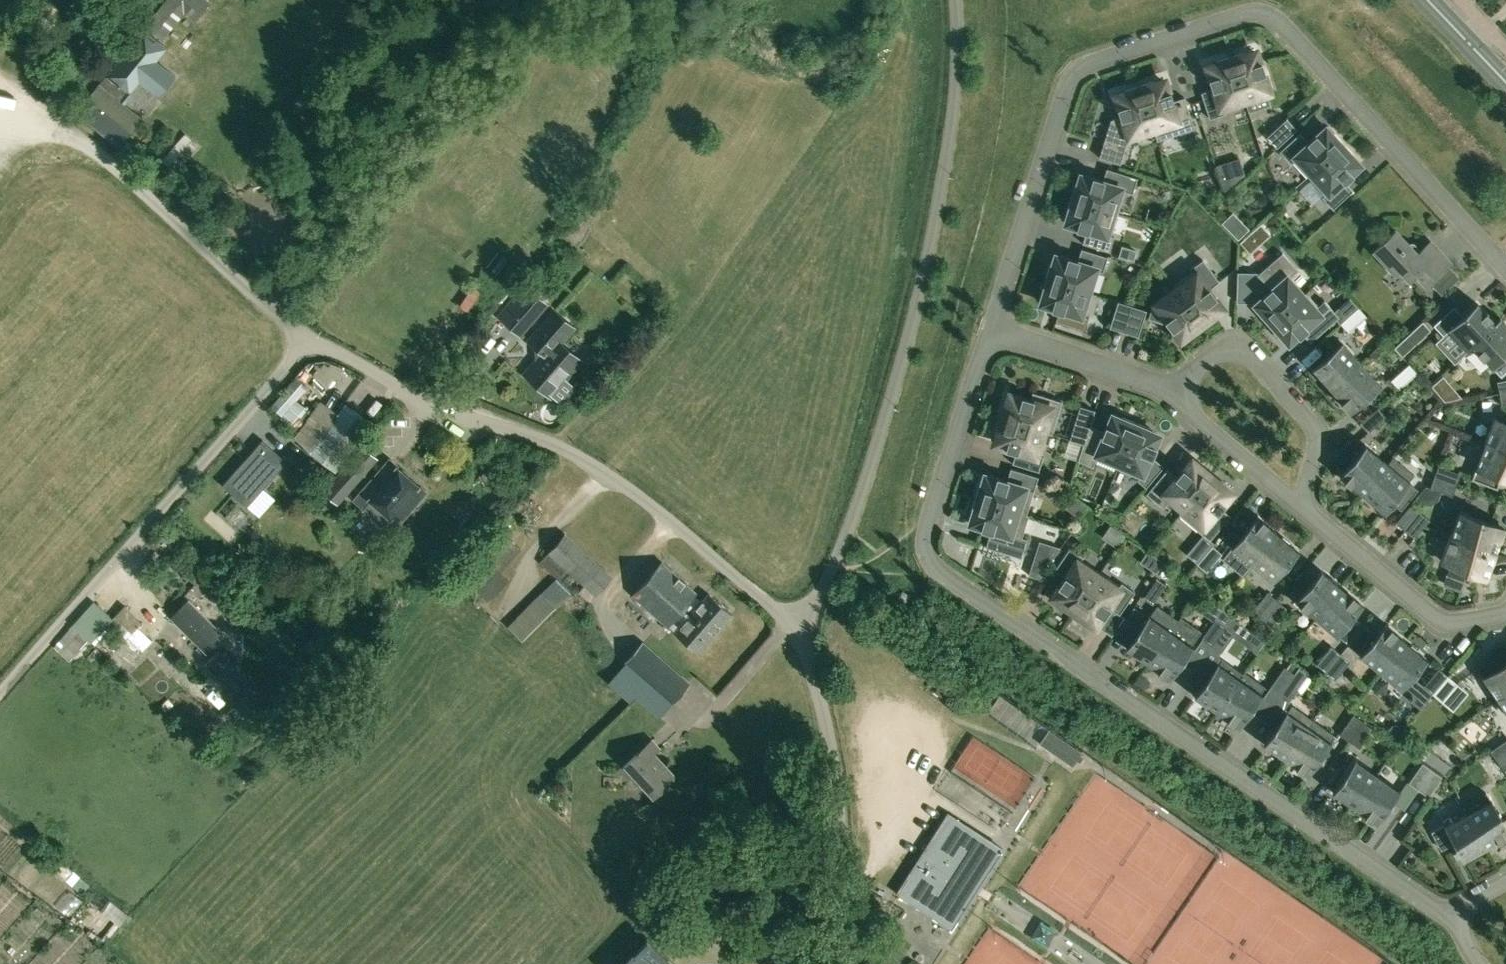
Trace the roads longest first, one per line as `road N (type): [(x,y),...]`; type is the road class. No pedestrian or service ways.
road 1 (residential): [(796,631),(633,488),(538,437),(433,406),(319,348),(289,368),(0,686)]
road 2 (residential): [(1455,921),(933,573),(924,527),(989,331)]
road 3 (residential): [(989,331),(1063,86),(1088,64),(1248,11),(1274,21),(1505,269)]
road 4 (residential): [(955,0),(959,66),(922,285),(855,513),(796,631)]
road 5 (residential): [(853,963),(824,719),(796,631)]
road 6 (residential): [(1165,390),(1223,351),(1247,355),(1319,434),(1299,505)]
road 7 (residential): [(1505,613),(1442,623),(1299,505)]
road 8 (residential): [(1165,390),(989,331)]
road 9 (residential): [(1299,505),(1165,390)]

